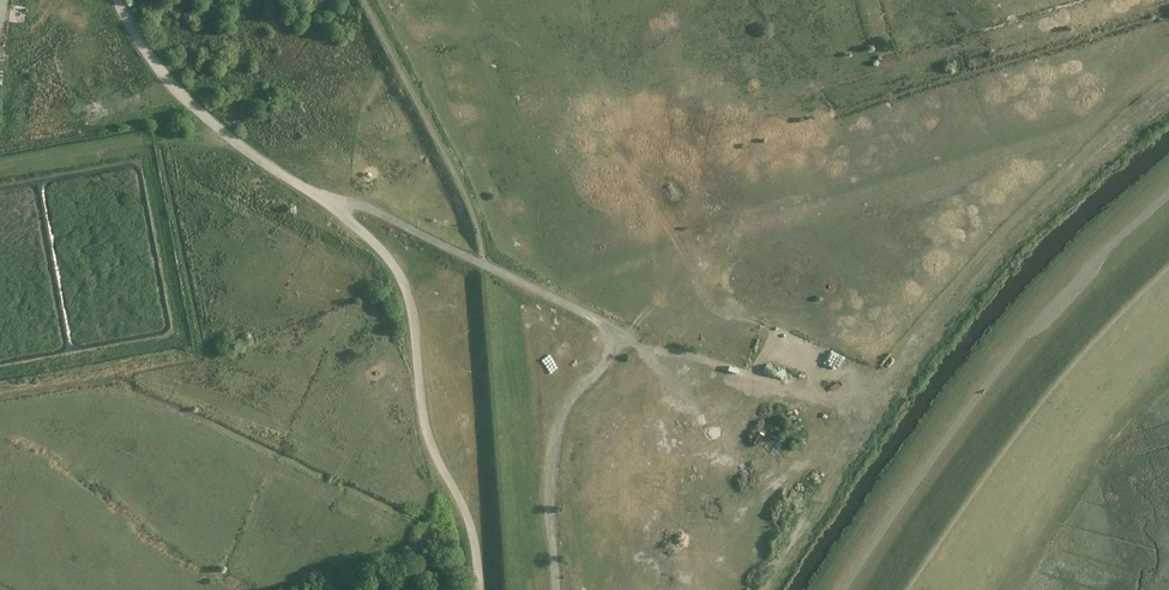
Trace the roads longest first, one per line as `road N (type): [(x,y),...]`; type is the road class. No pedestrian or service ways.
road 1 (track): [(1168,70),(1137,91),(929,298),(868,387),(800,397),(619,338)]
road 2 (track): [(1168,188),(1028,337),(846,589)]
road 3 (track): [(554,589),(551,464),(561,425),(574,398),(612,364),(619,338),(482,267)]
road 4 (track): [(331,207),(383,248),(408,290),(426,419),(468,513),(481,589)]
road 5 (track): [(119,0),(152,60),(196,109),(331,207)]
road 6 (track): [(331,207),(358,209),(482,267)]

